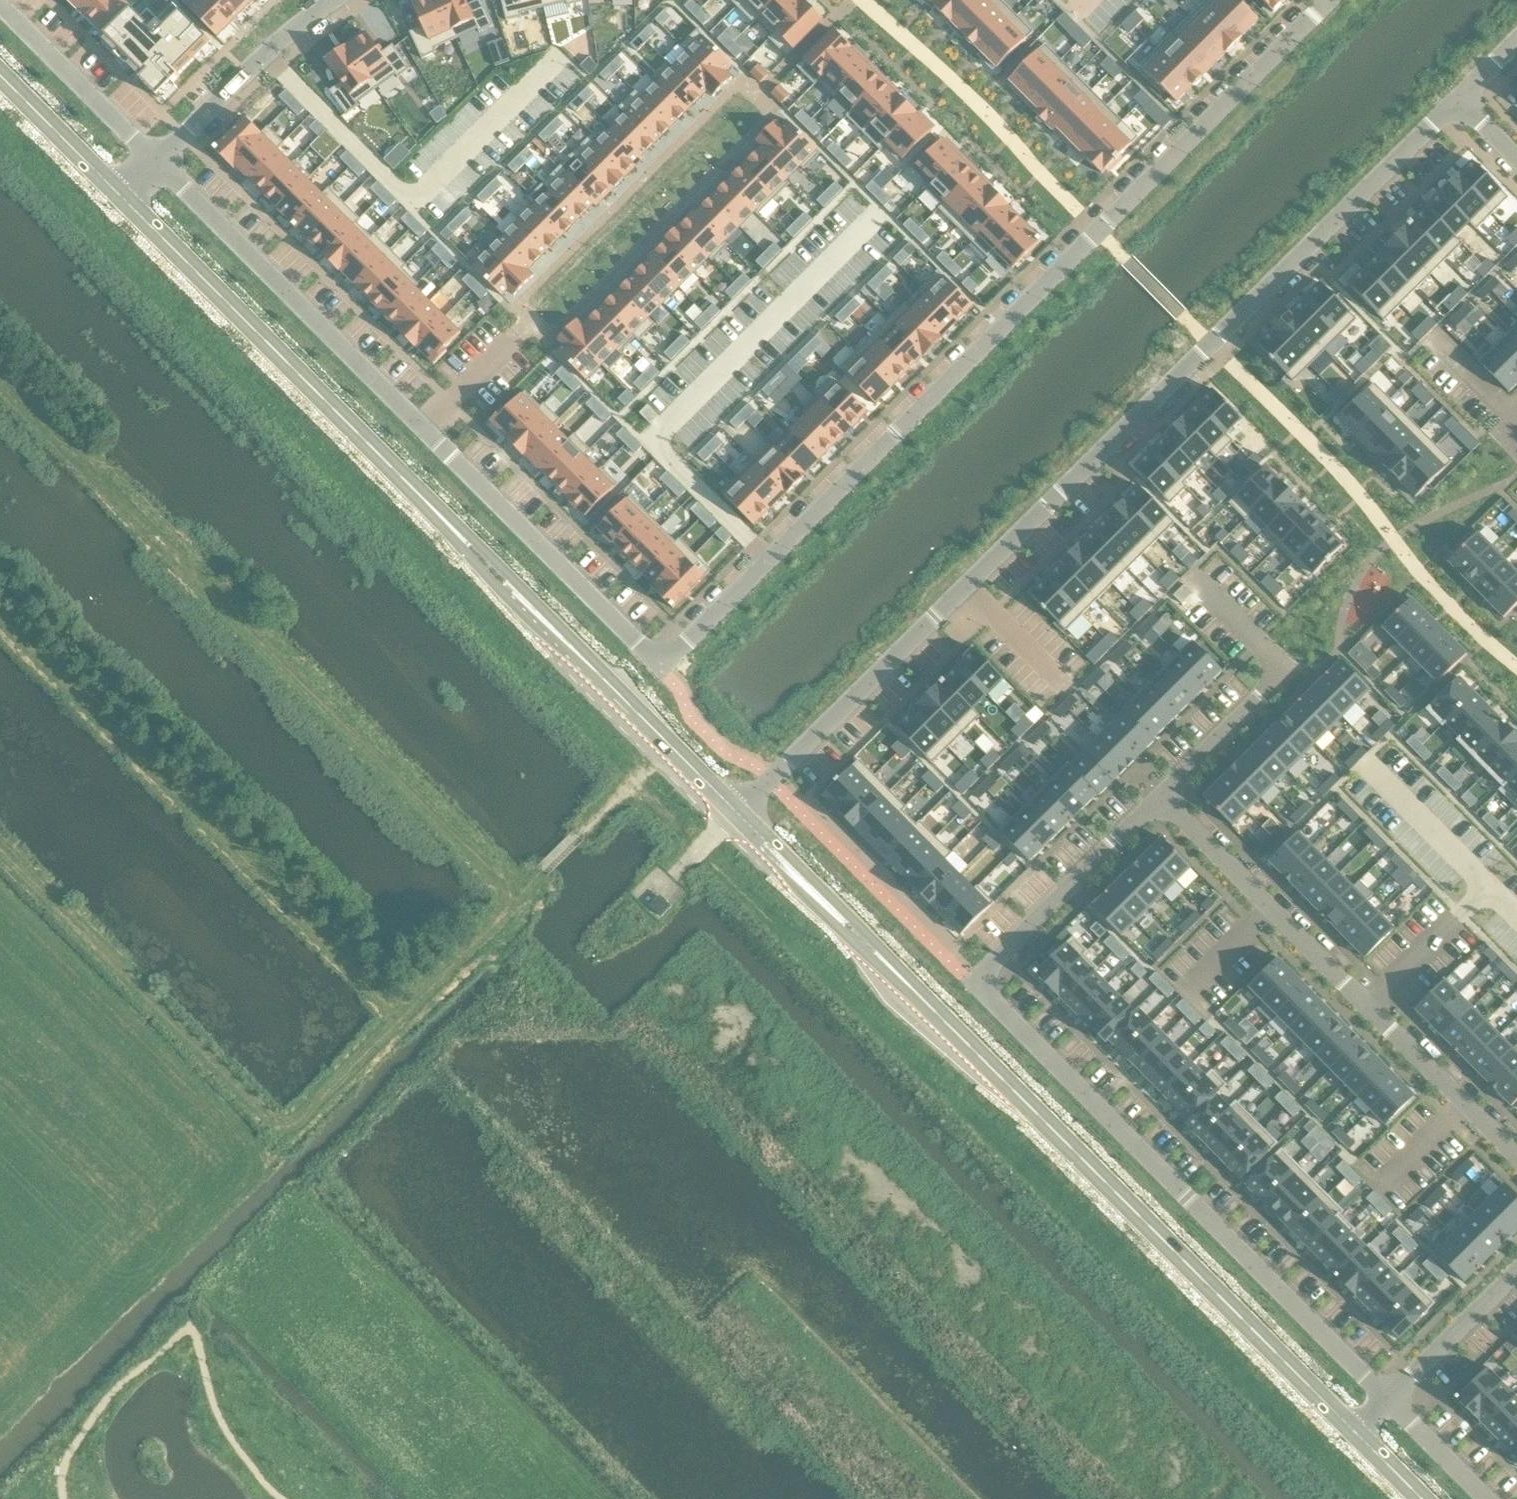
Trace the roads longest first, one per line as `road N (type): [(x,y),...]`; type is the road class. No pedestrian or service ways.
road 1 (residential): [(1460,102),(745,810)]
road 2 (residential): [(1329,0),(661,667)]
road 3 (secondary): [(745,810),(125,191)]
road 4 (secondary): [(116,202),(734,821)]
road 5 (secondary): [(734,821),(1349,1434)]
road 6 (secondary): [(1357,1424),(745,810)]
road 7 (track): [(0,379),(520,899)]
road 8 (residential): [(969,985),(1383,1400)]
road 9 (residential): [(1160,794),(1516,1154)]
road 10 (residential): [(159,159),(422,426)]
road 11 (residential): [(422,426),(661,667)]
road 12 (residential): [(969,985),(1160,794)]
road 13 (residential): [(338,0),(264,55),(159,159)]
road 14 (residential): [(3,0),(159,159)]
road 15 (track): [(520,899),(678,744)]
road 16 (residential): [(1160,794),(1271,684),(1278,670),(1259,645)]
road 17 (residential): [(1383,1400),(1516,1271)]
road 18 (secondary): [(125,191),(0,65)]
road 19 (secondary): [(0,85),(116,202)]
road 20 (residential): [(1383,1400),(1482,1498)]
road 21 (residential): [(516,334),(422,426)]

